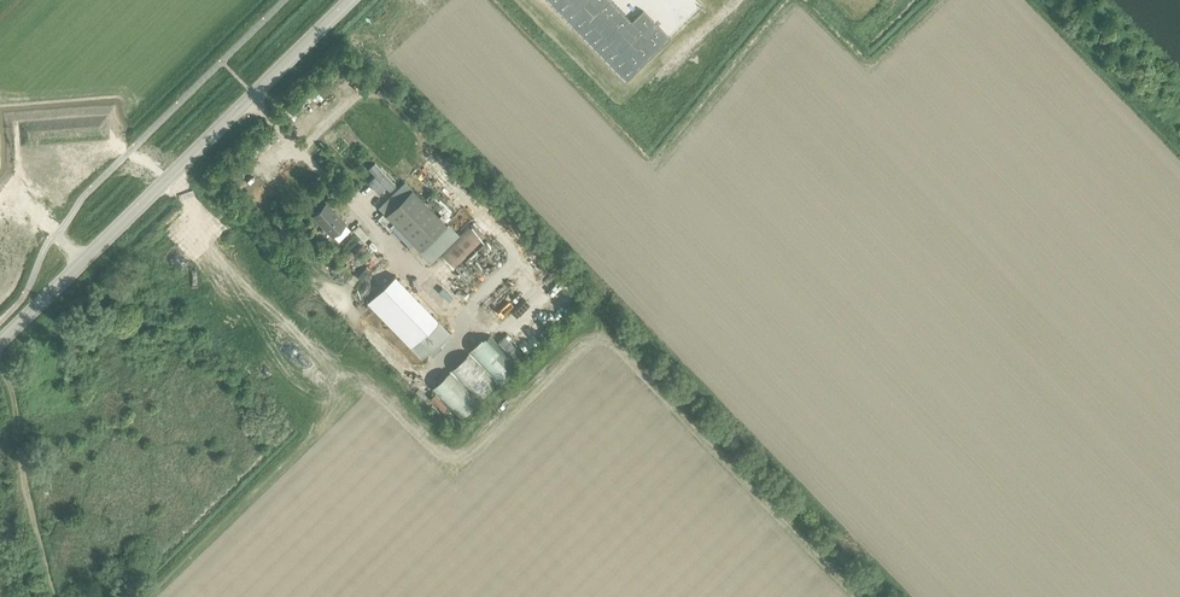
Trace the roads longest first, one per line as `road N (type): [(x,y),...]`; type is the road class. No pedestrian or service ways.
road 1 (tertiary): [(0,342),(354,0)]
road 2 (track): [(0,365),(14,395),(53,596)]

